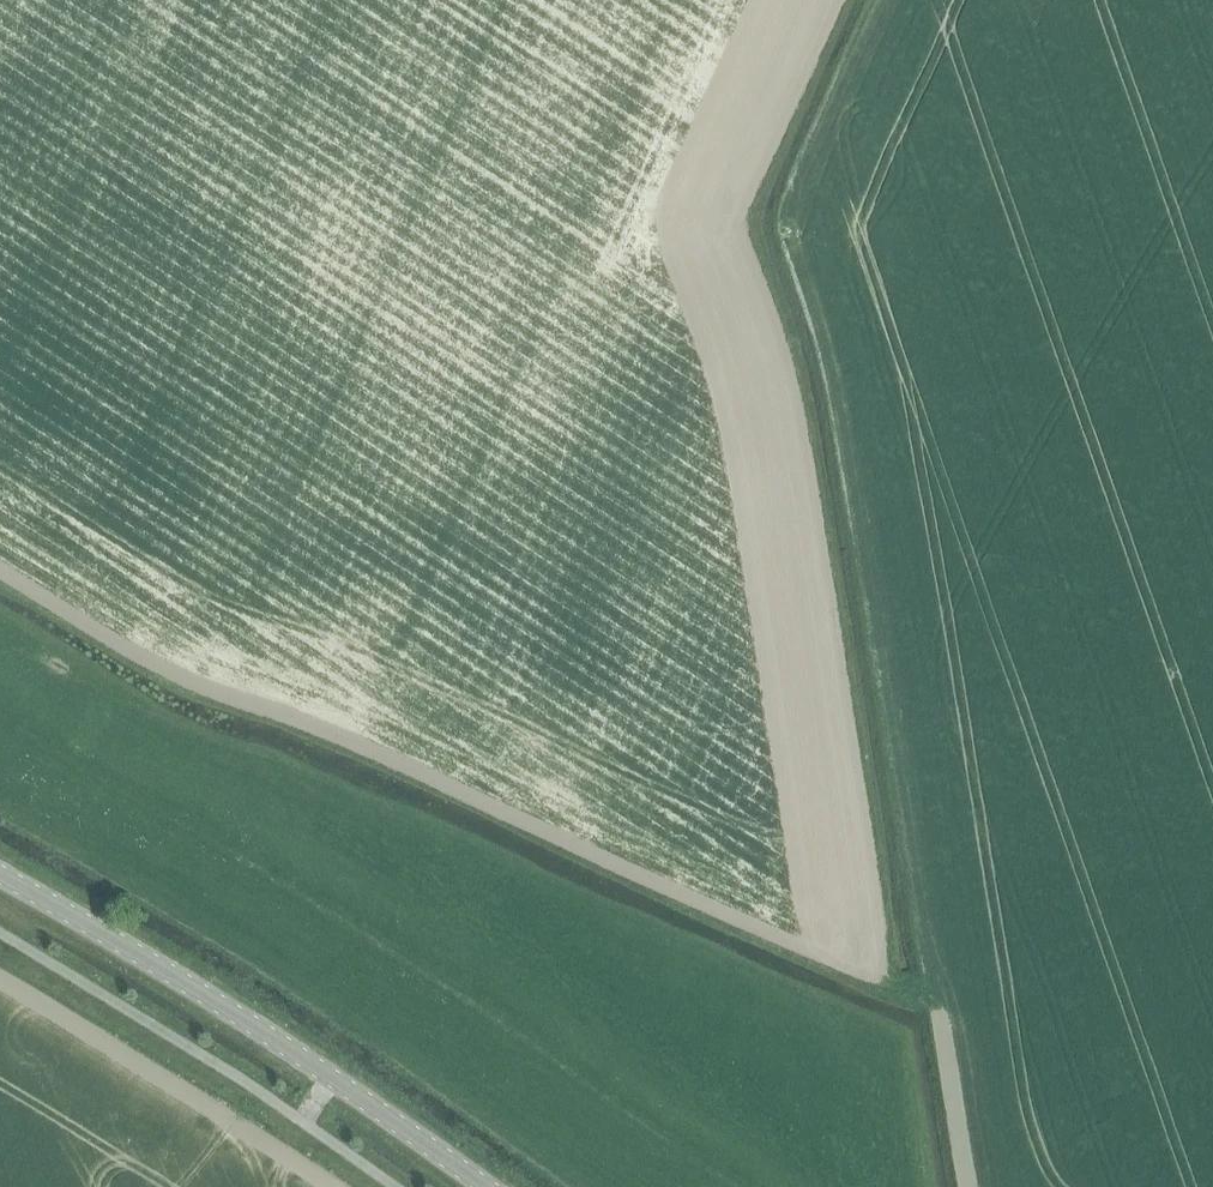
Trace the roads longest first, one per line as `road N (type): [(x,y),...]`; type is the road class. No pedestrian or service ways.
road 1 (tertiary): [(478,1186),(321,1076),(0,879)]

